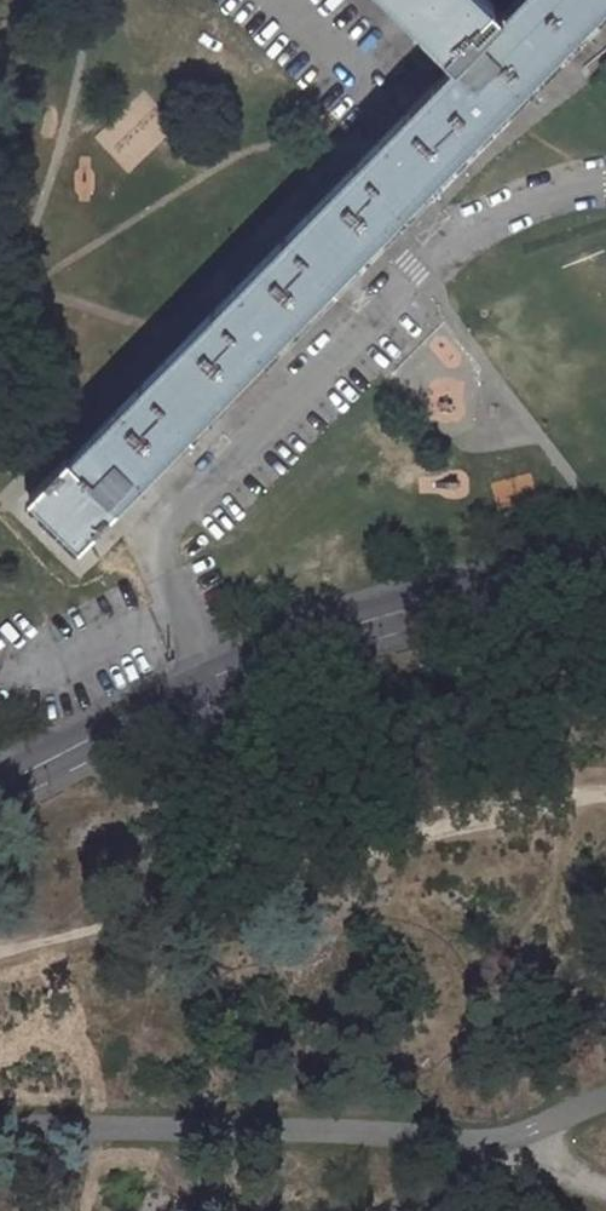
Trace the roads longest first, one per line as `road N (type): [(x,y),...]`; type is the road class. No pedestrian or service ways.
road 1 (residential): [(605,181),(530,199),(431,253),(175,517),(165,565),(221,676)]
road 2 (secondary): [(221,676),(314,637),(478,592),(605,576)]
road 3 (secondary): [(0,788),(221,676)]
road 4 (track): [(605,1196),(410,1131)]

